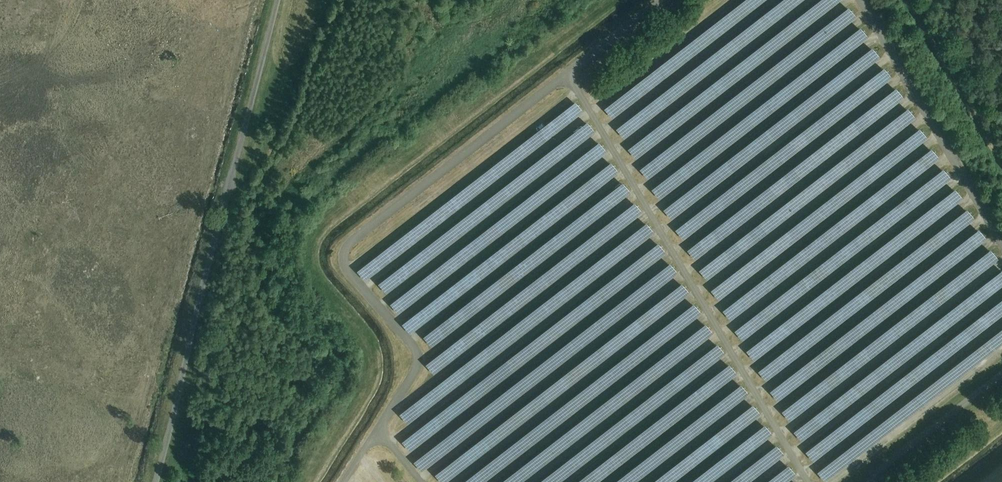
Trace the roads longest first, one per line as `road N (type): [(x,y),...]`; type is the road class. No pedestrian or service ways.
road 1 (track): [(155,481),(279,0)]

